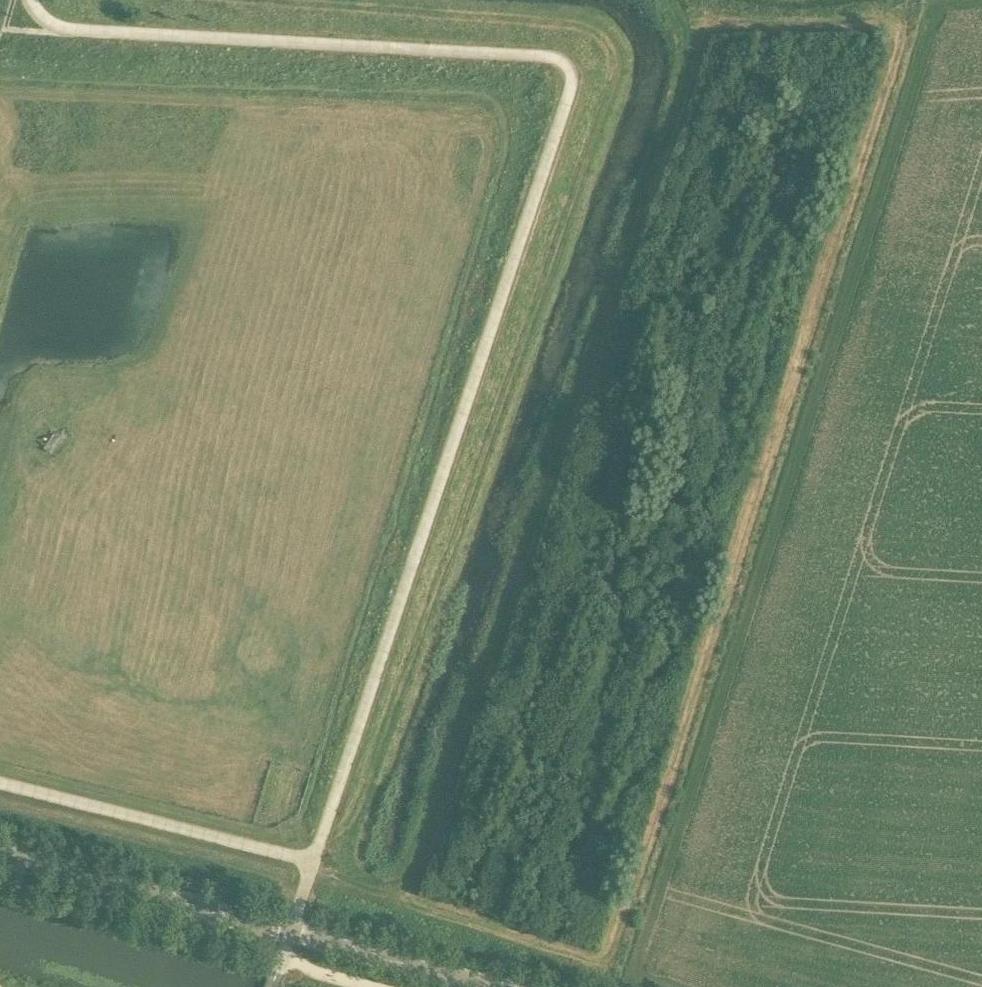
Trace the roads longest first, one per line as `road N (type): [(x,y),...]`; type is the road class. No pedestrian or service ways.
road 1 (tertiary): [(498,986),(0,855)]

